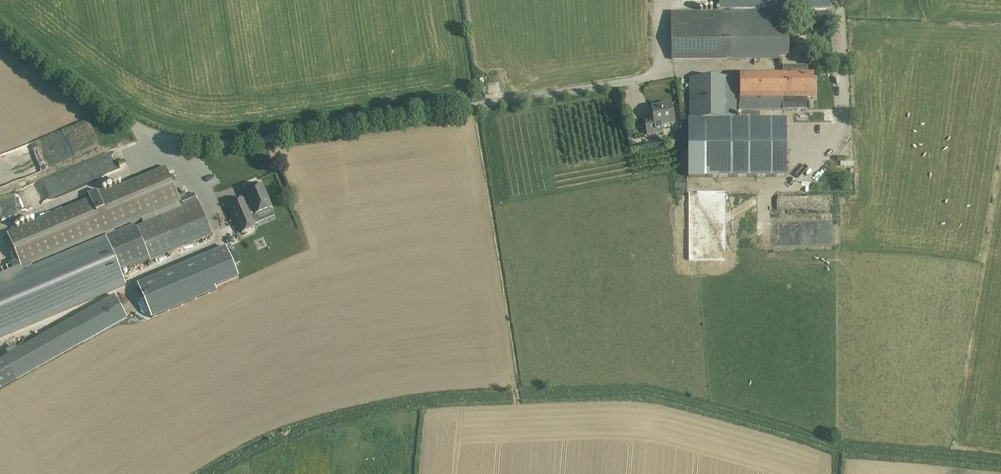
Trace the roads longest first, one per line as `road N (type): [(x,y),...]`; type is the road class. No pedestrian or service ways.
road 1 (unclassified): [(669,75),(200,142),(107,110),(0,29)]

